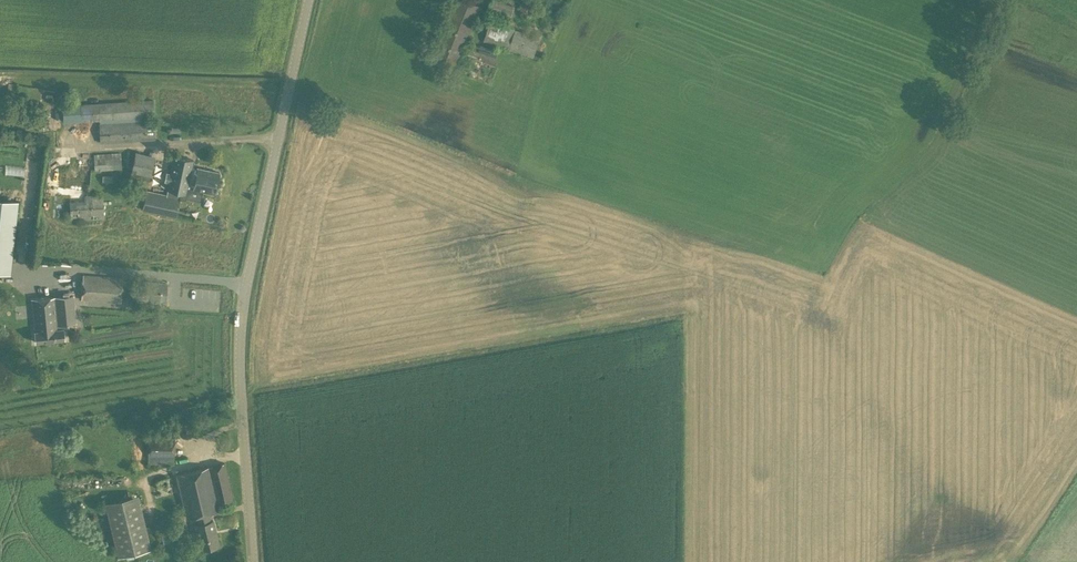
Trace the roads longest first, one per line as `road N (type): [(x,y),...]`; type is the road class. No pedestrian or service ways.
road 1 (tertiary): [(253,561),(241,322),(310,0)]

